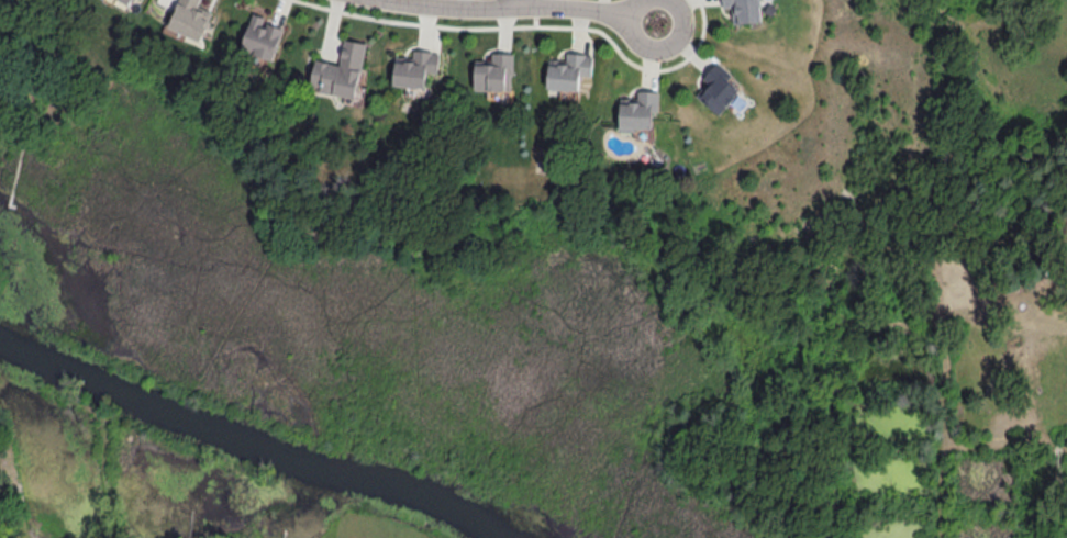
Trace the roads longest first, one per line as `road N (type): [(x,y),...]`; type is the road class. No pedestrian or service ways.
road 1 (residential): [(395,0),(551,4),(658,23)]

